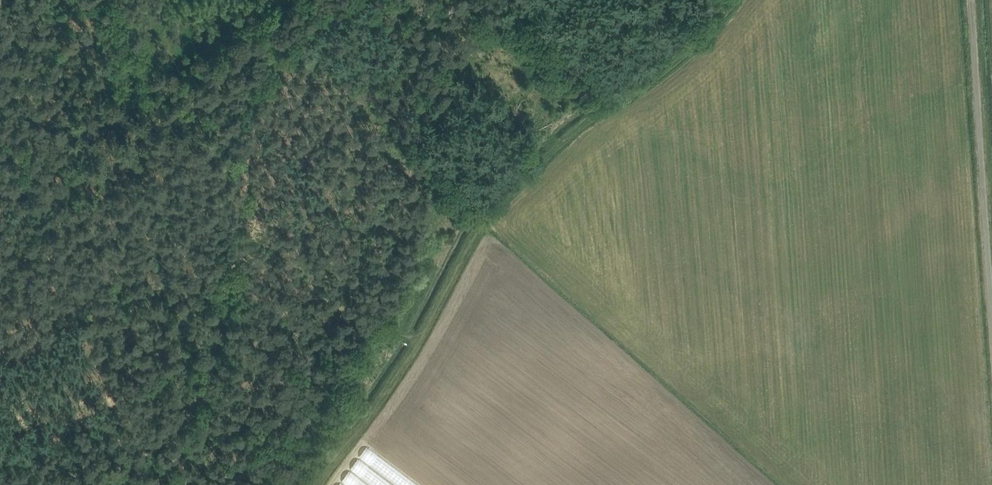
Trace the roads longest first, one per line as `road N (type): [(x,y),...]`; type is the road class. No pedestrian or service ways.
road 1 (track): [(106,484),(197,396),(214,360),(265,105),(298,37),(343,0)]
road 2 (track): [(991,335),(970,0)]

